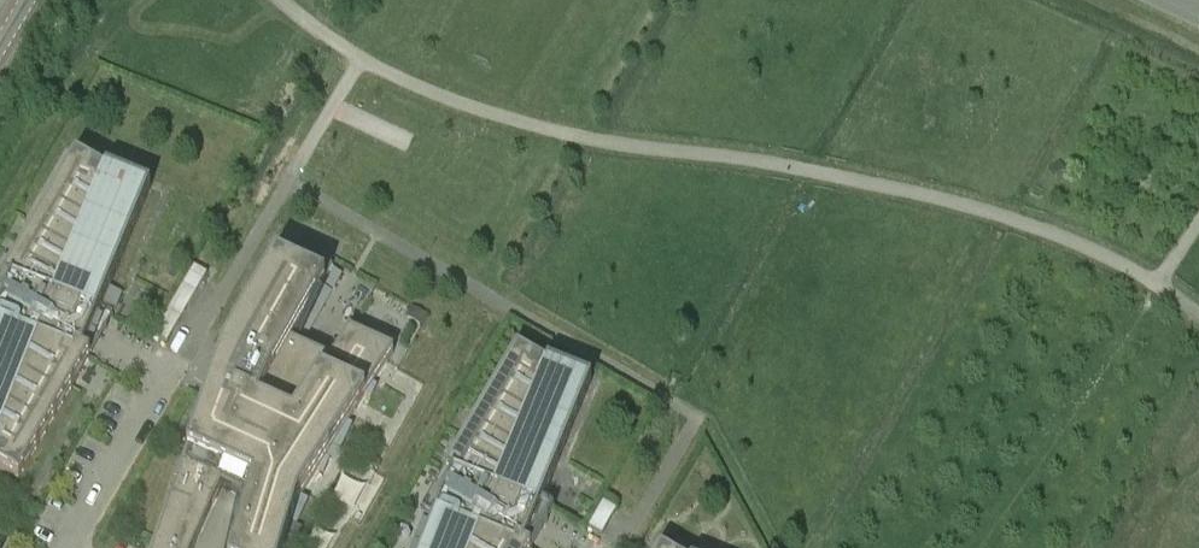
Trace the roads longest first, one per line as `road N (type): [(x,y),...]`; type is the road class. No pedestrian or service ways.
road 1 (track): [(289,183),(698,417),(617,547)]
road 2 (track): [(362,62),(202,323)]

